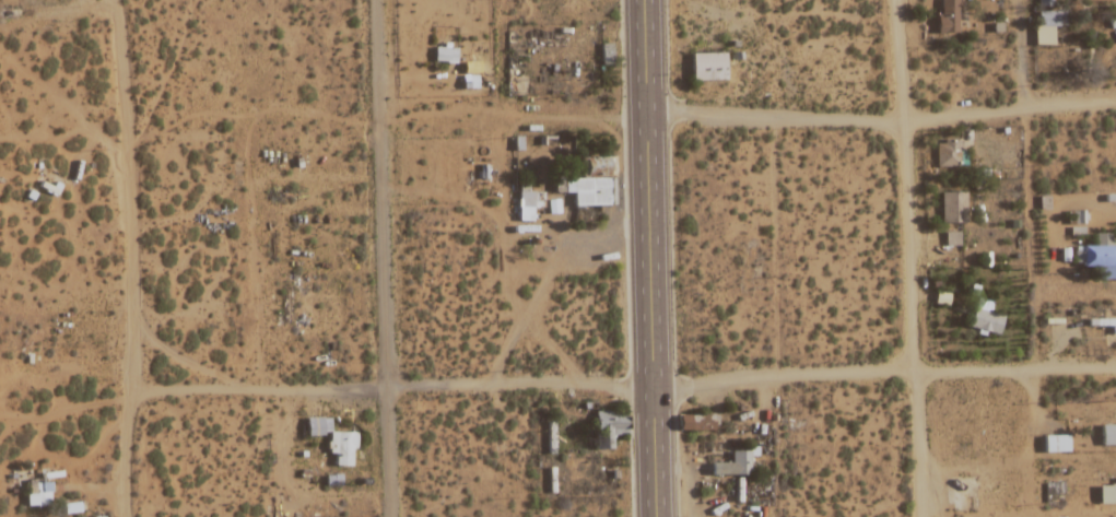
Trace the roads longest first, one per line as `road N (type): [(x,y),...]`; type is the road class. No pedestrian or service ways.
road 1 (residential): [(1115,368),(128,391)]
road 2 (residential): [(925,516),(895,0)]
road 3 (residential): [(126,516),(128,186),(117,0)]
road 4 (residential): [(391,516),(376,0)]
road 5 (trunk): [(653,516),(643,0)]
road 6 (residential): [(645,116),(904,118),(1115,102)]

